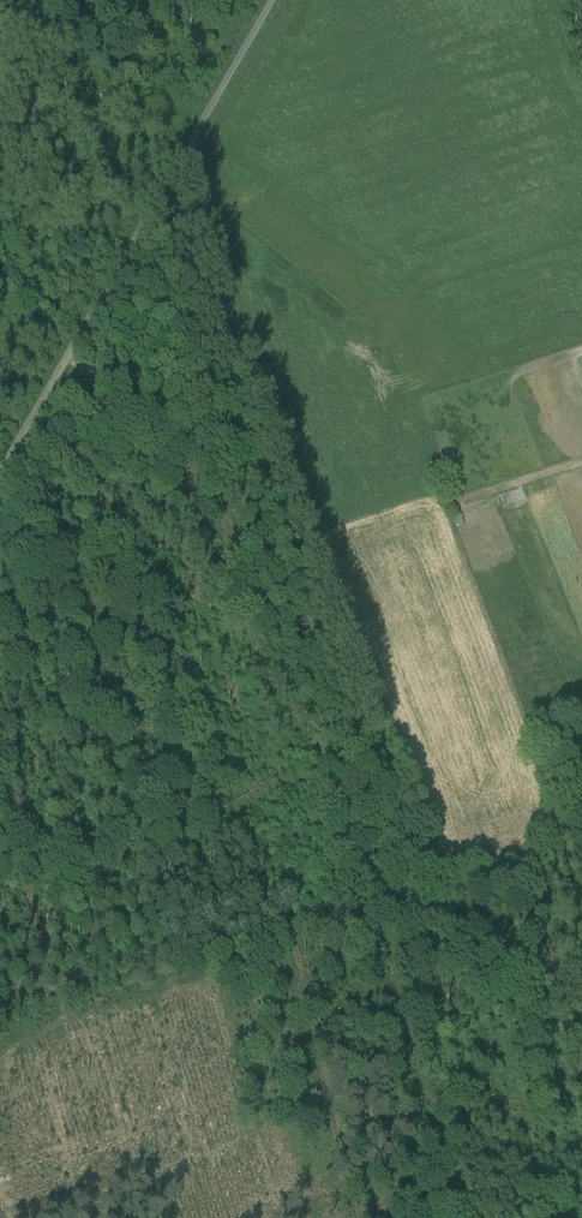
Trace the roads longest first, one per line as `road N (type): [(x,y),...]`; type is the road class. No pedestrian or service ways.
road 1 (unclassified): [(0,472),(272,0)]

